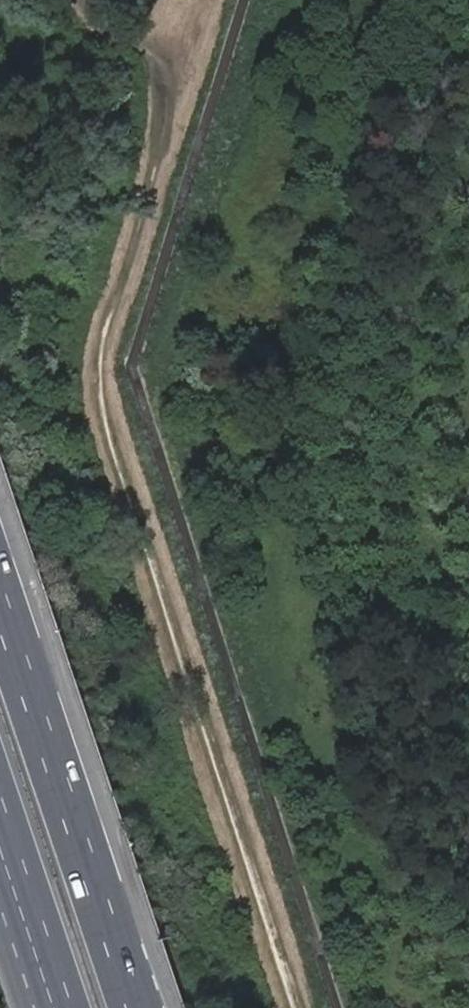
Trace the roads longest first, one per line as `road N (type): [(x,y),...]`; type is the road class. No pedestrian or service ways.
road 1 (trunk): [(137,1007),(0,598)]
road 2 (trunk): [(0,825),(61,1007)]

